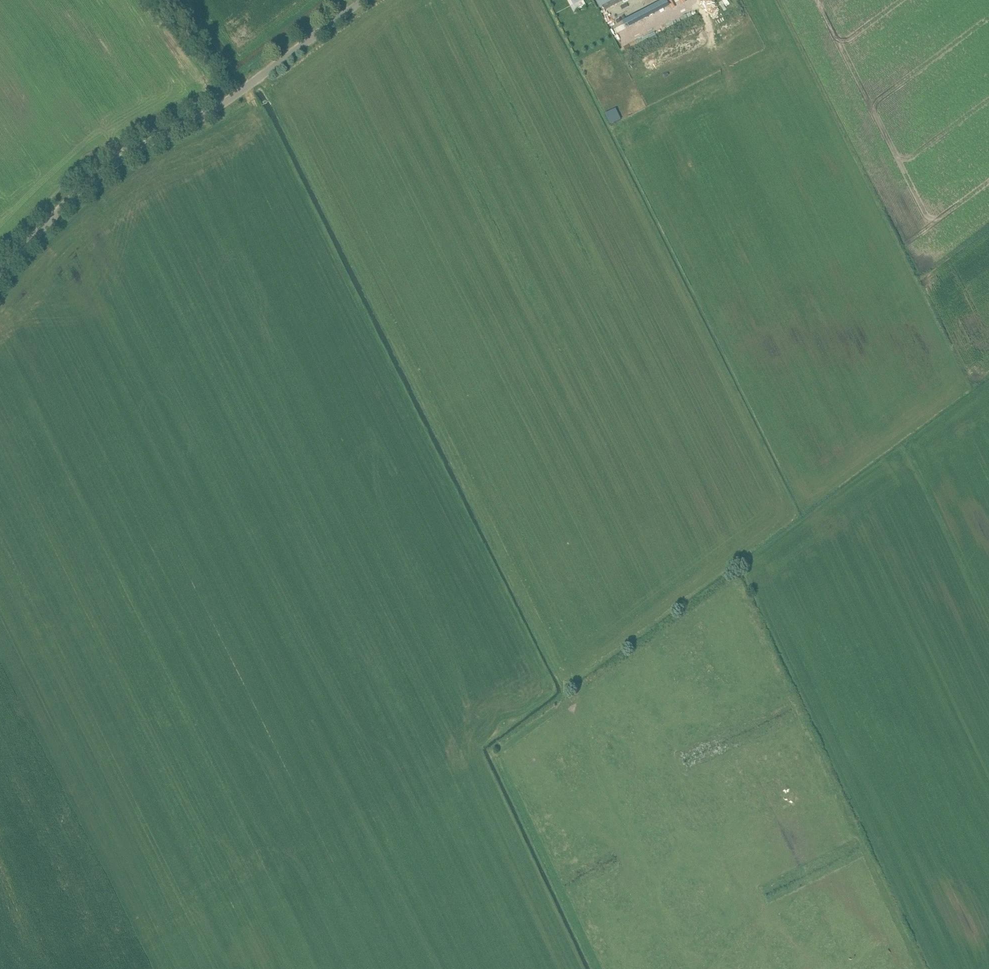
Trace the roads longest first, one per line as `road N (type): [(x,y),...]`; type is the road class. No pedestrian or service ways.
road 1 (unclassified): [(0,277),(128,156),(218,105),(361,0)]

